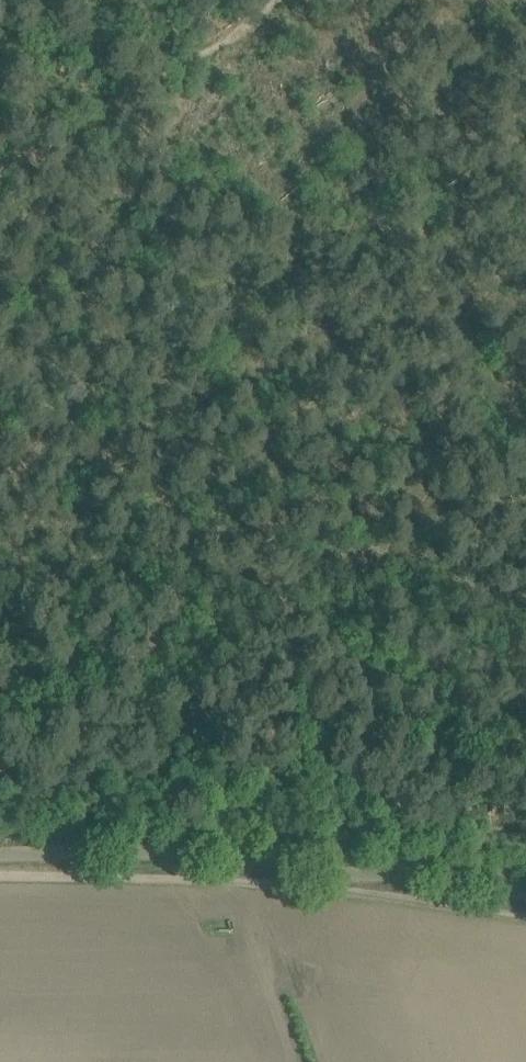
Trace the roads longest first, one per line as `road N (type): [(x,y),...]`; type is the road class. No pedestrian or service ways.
road 1 (track): [(525,921),(249,881),(0,876)]

